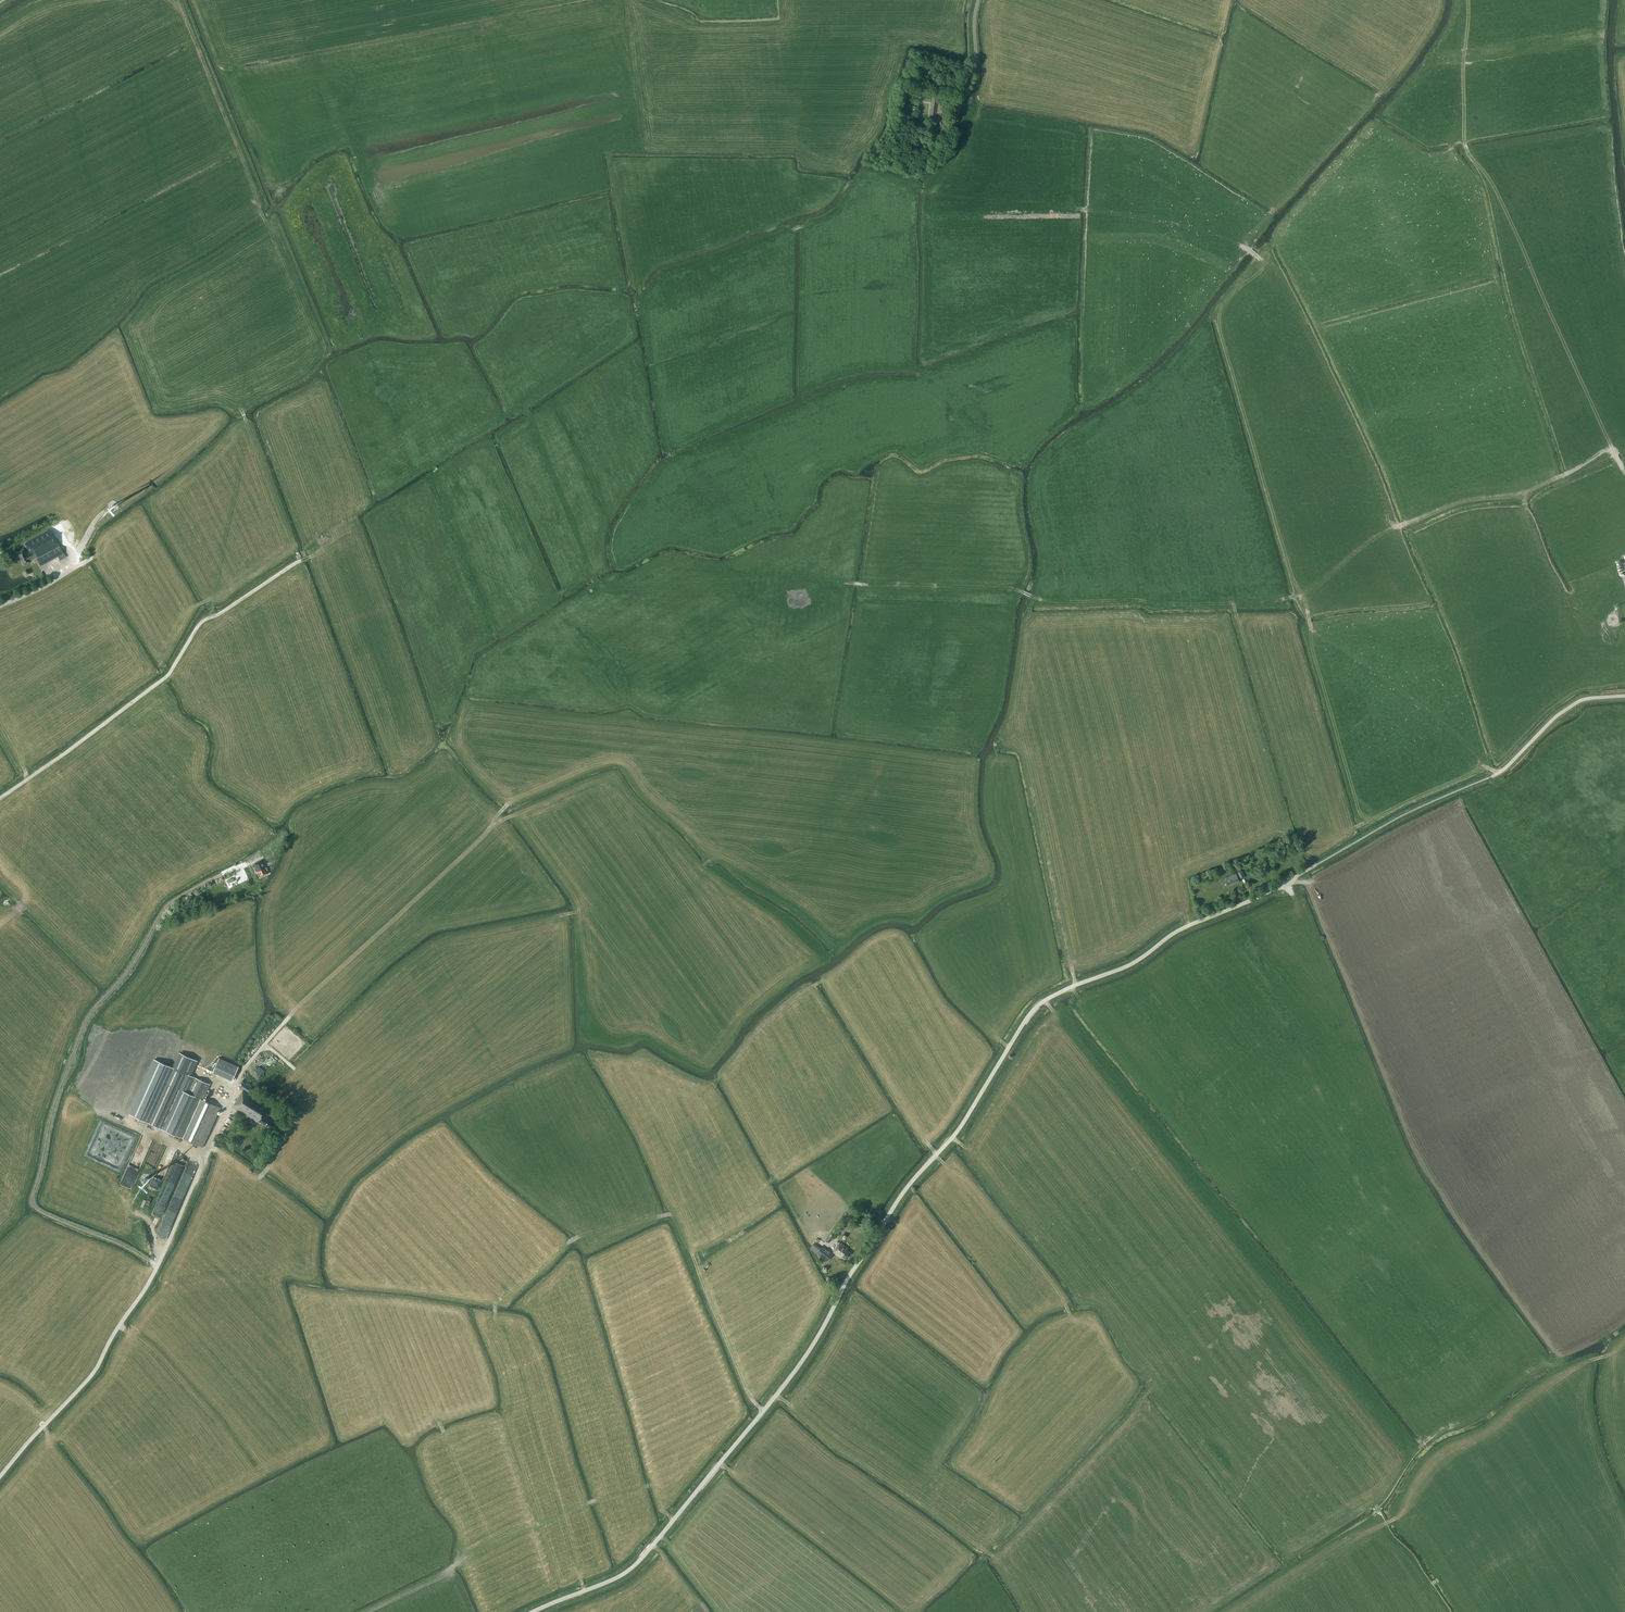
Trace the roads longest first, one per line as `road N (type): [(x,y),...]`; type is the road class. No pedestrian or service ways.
road 1 (unclassified): [(531,1611),(622,1575),(652,1545),(799,1365),(897,1201),(959,1129),(1035,1007),(1317,865)]
road 2 (track): [(0,798),(167,676),(203,620),(300,560)]
road 3 (unclassified): [(1491,777),(1577,702),(1624,696)]

